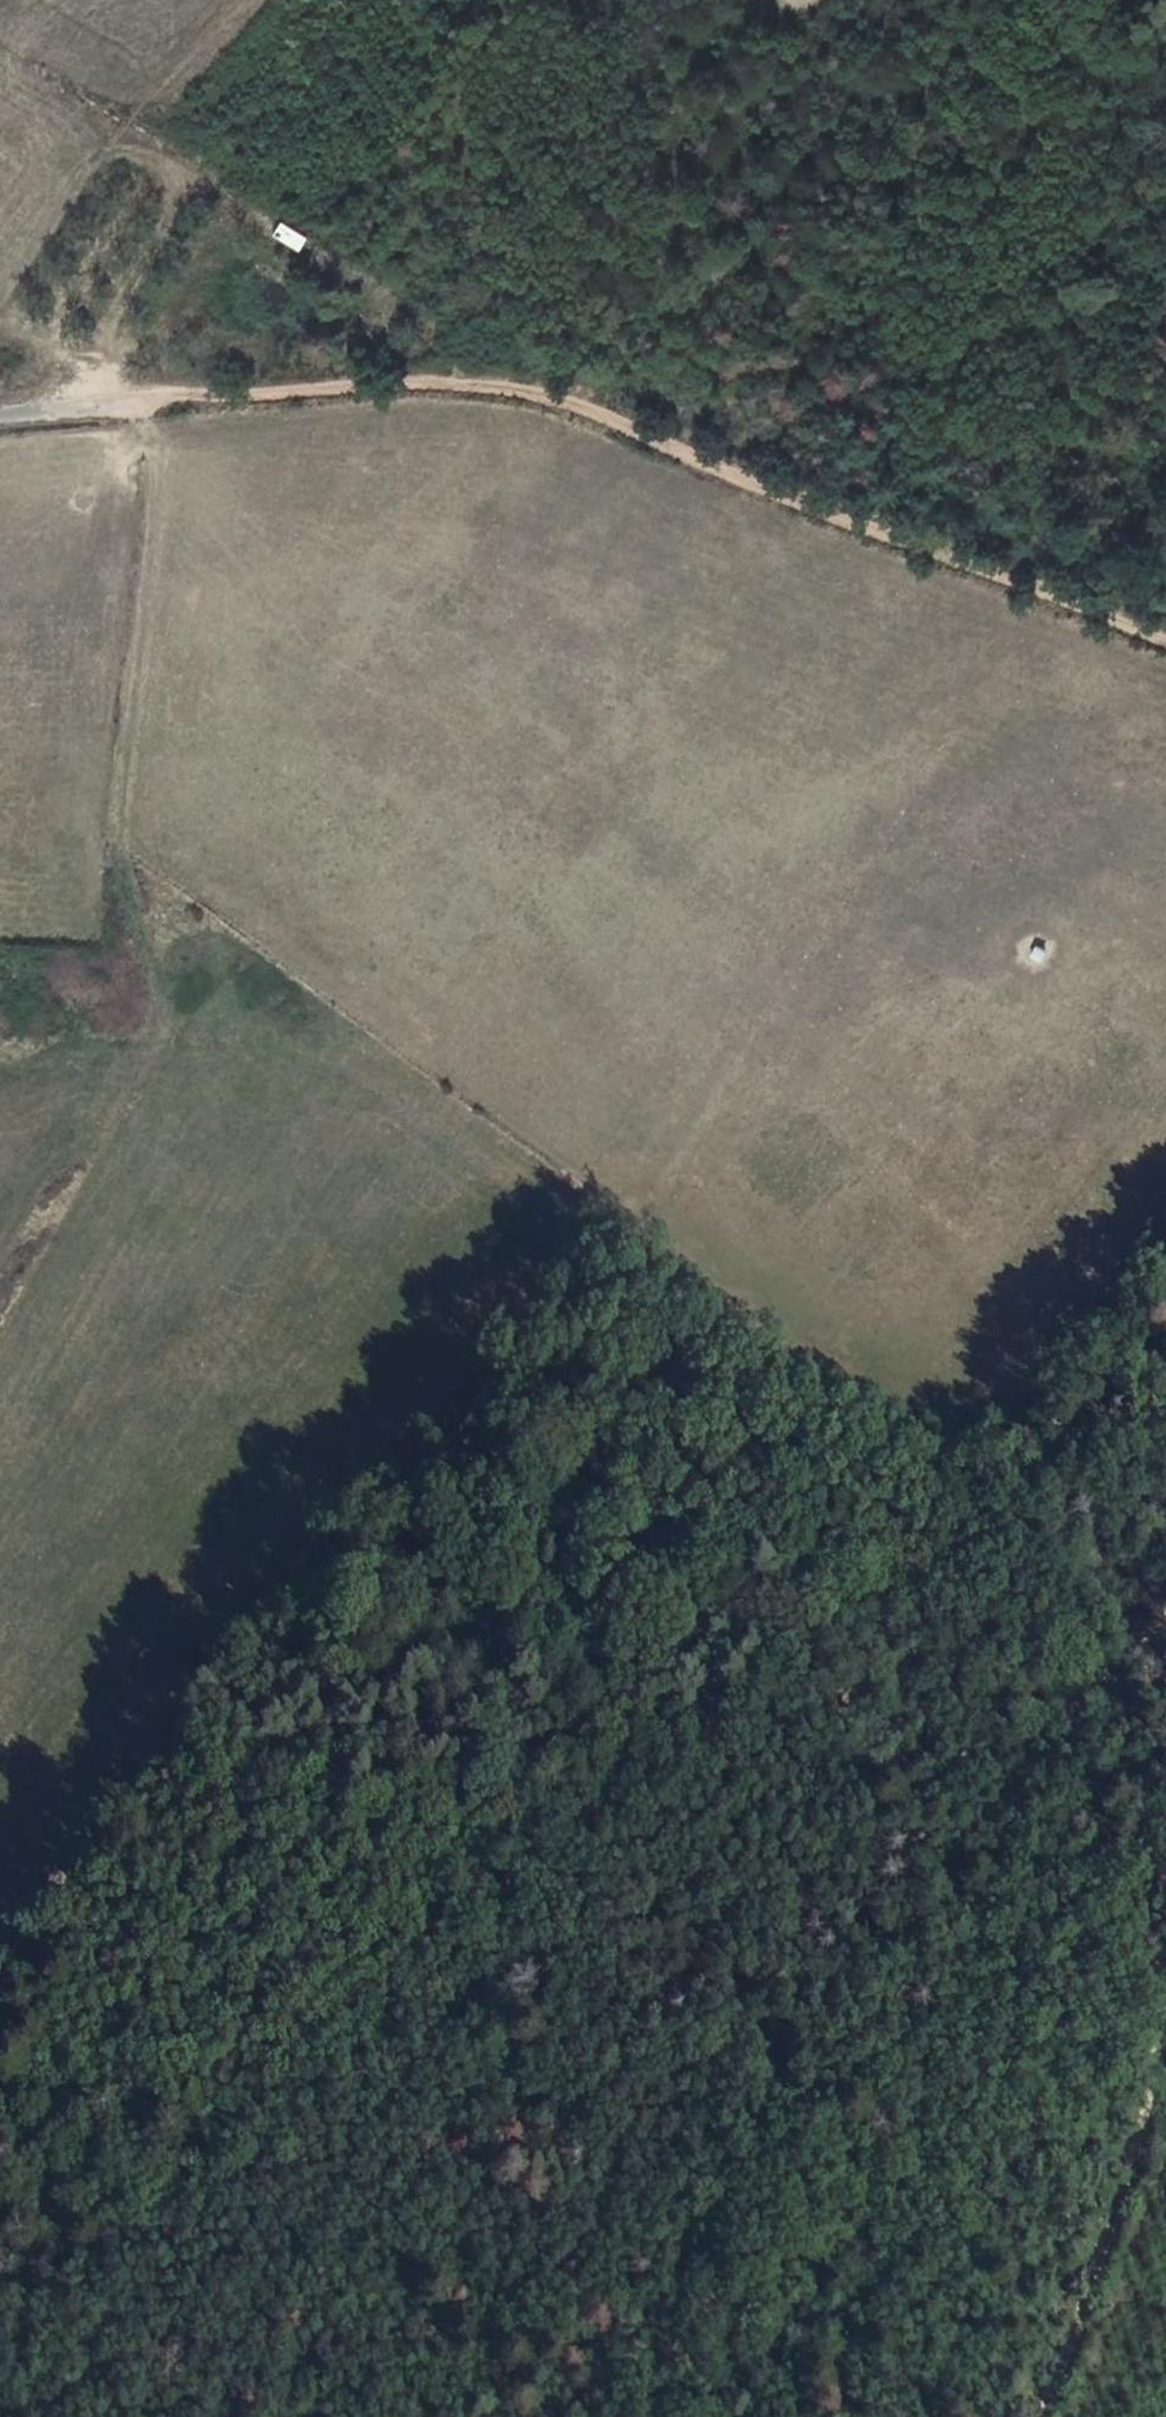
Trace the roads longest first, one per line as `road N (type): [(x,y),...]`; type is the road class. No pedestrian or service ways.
road 1 (track): [(128,402),(425,381),(570,402),(1165,644)]
road 2 (unclassified): [(0,413),(128,402)]

